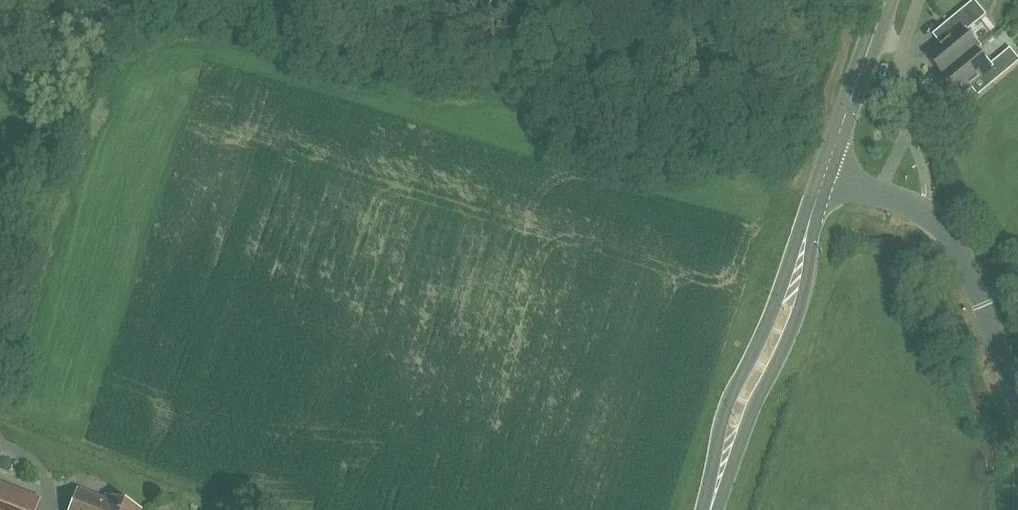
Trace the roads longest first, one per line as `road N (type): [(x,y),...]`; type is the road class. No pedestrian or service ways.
road 1 (secondary): [(826,178),(805,212),(769,328),(728,402),(712,506)]
road 2 (secondary): [(712,506),(802,310),(826,178)]
road 3 (unclassified): [(1017,420),(983,303),(940,224),(826,178)]
road 4 (secondary): [(826,178),(891,0)]
road 5 (unclassified): [(0,64),(160,0)]

